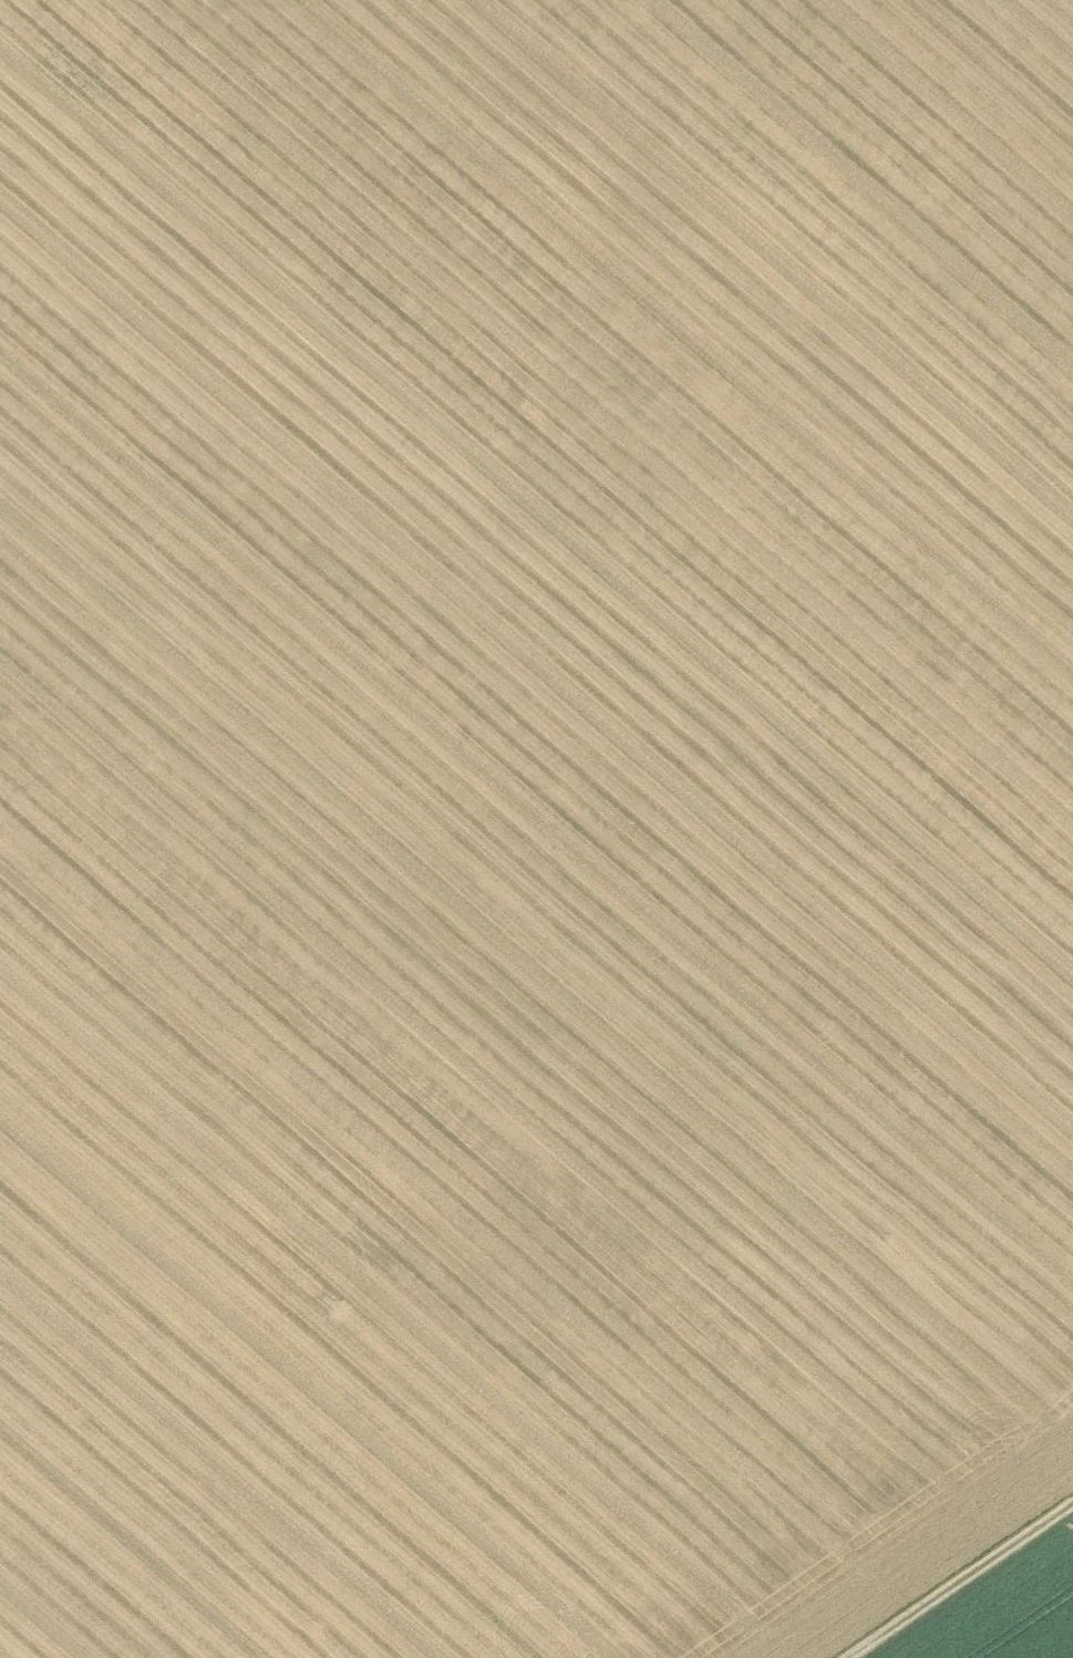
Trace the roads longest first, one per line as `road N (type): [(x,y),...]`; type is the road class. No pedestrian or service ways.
road 1 (track): [(889,1657),(1072,1533)]

